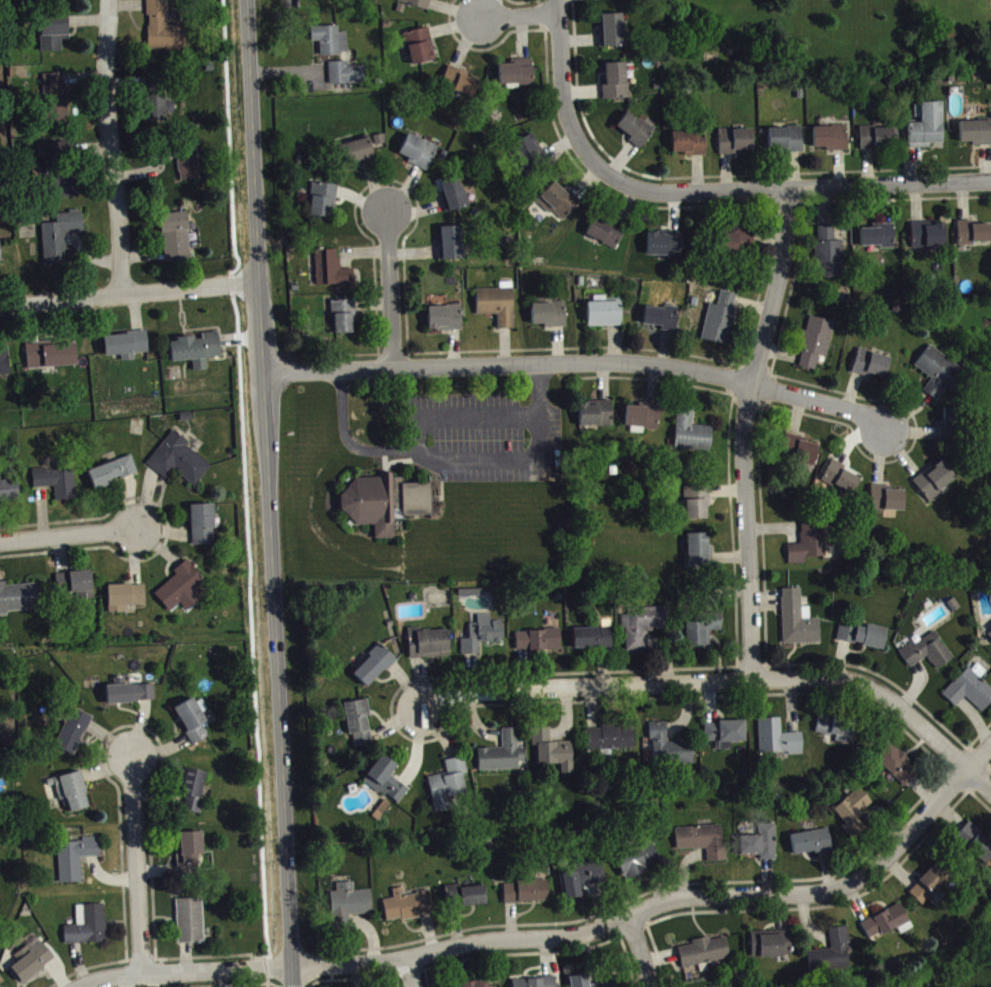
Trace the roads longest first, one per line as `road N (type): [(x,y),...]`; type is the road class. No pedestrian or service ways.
road 1 (tertiary): [(292,986),(244,0)]
road 2 (residential): [(85,986),(548,939),(632,921),(677,900),(822,897),(876,871),(971,770)]
road 3 (residential): [(262,371),(663,364),(862,412),(884,428)]
road 4 (residential): [(422,709),(451,693),(843,679),(908,714),(990,789)]
road 5 (residential): [(751,680),(743,436),(783,252),(784,188)]
road 6 (residential): [(588,160),(648,192),(990,182)]
road 7 (residential): [(121,293),(104,98),(108,0)]
road 8 (residential): [(0,307),(254,280)]
road 9 (residential): [(145,976),(133,761)]
road 10 (residential): [(588,160),(565,115),(554,0)]
road 11 (residential): [(391,366),(384,210)]
road 12 (residential): [(0,542),(138,527)]

